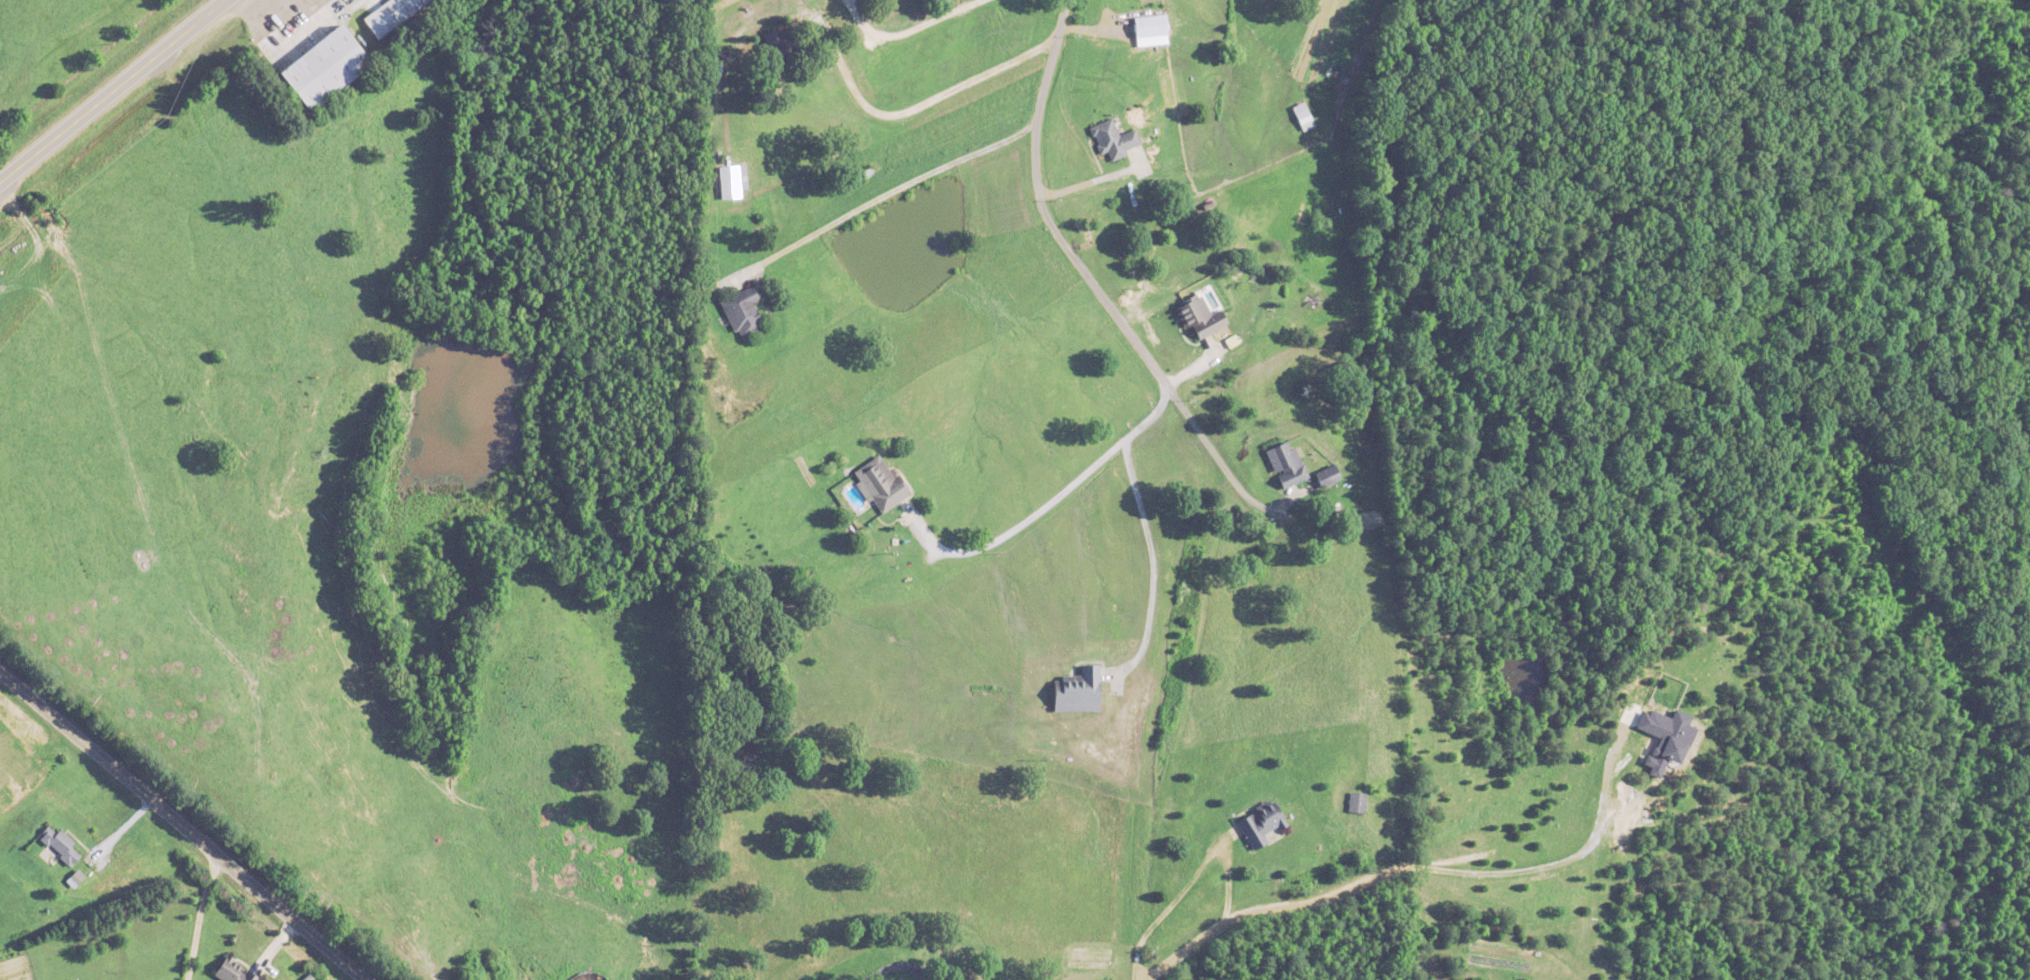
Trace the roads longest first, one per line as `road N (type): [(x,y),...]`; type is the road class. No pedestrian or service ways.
road 1 (tertiary): [(365,979),(0,667)]
road 2 (trunk): [(0,182),(224,0)]

